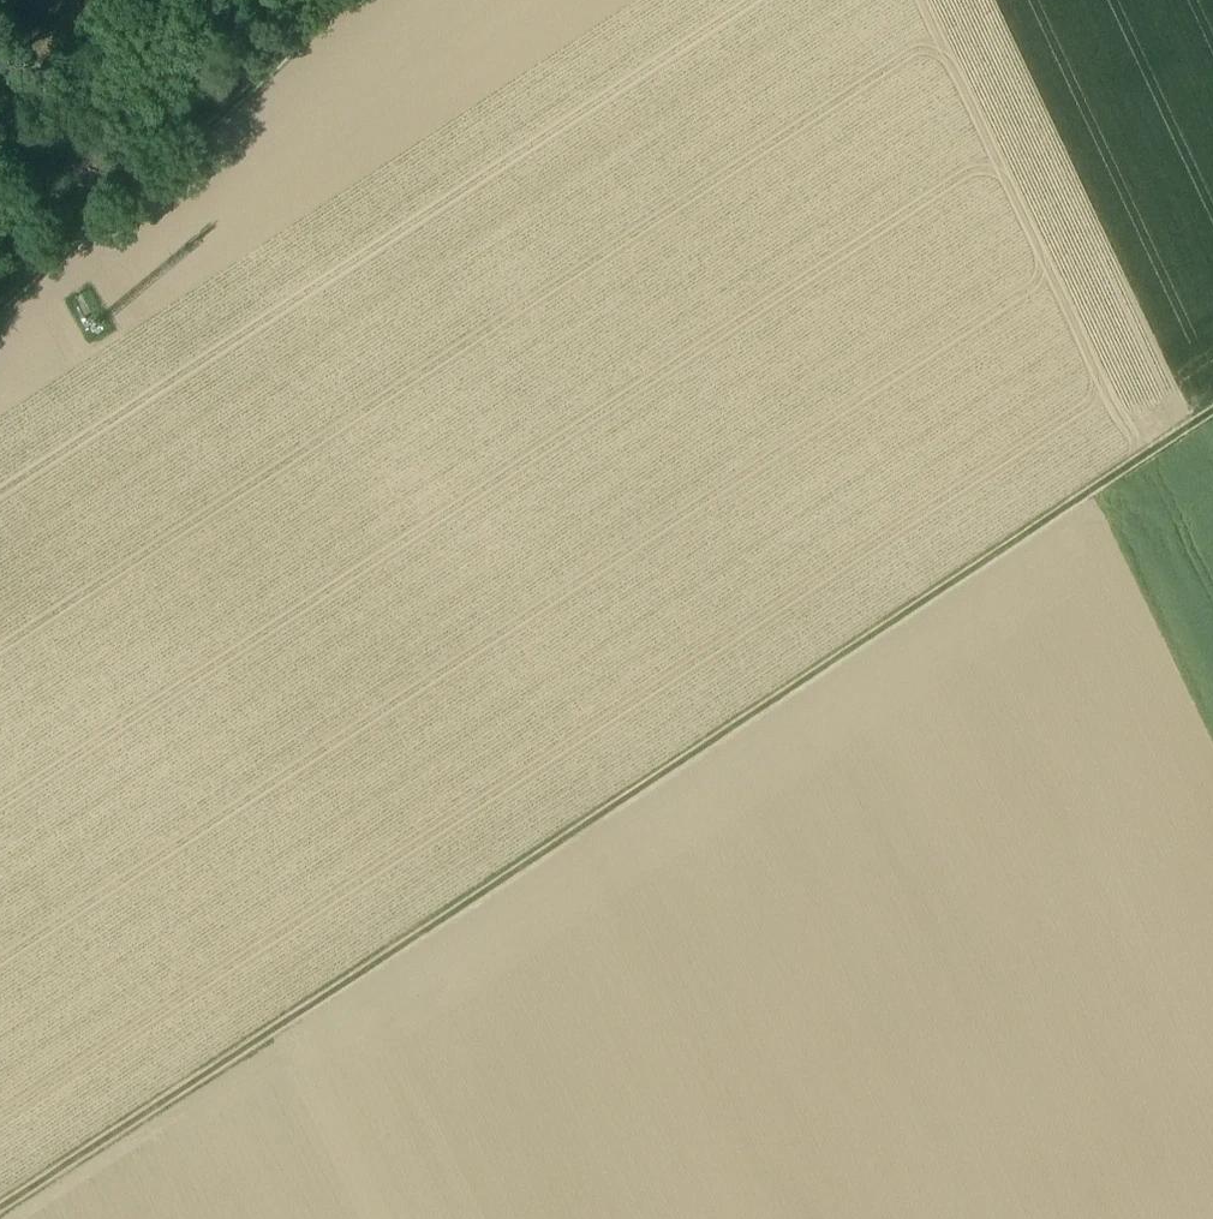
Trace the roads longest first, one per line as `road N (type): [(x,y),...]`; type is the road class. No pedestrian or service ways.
road 1 (track): [(1212,410),(0,1206)]
road 2 (track): [(330,0),(267,73),(69,239)]

